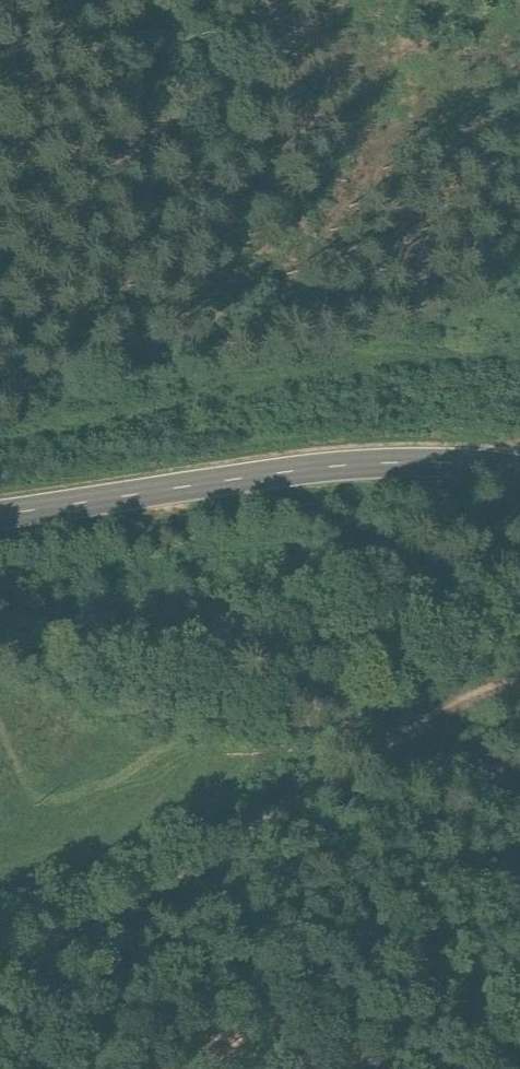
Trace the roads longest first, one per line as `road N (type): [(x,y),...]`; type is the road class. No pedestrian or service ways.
road 1 (track): [(0,963),(138,901),(446,713),(519,680)]

